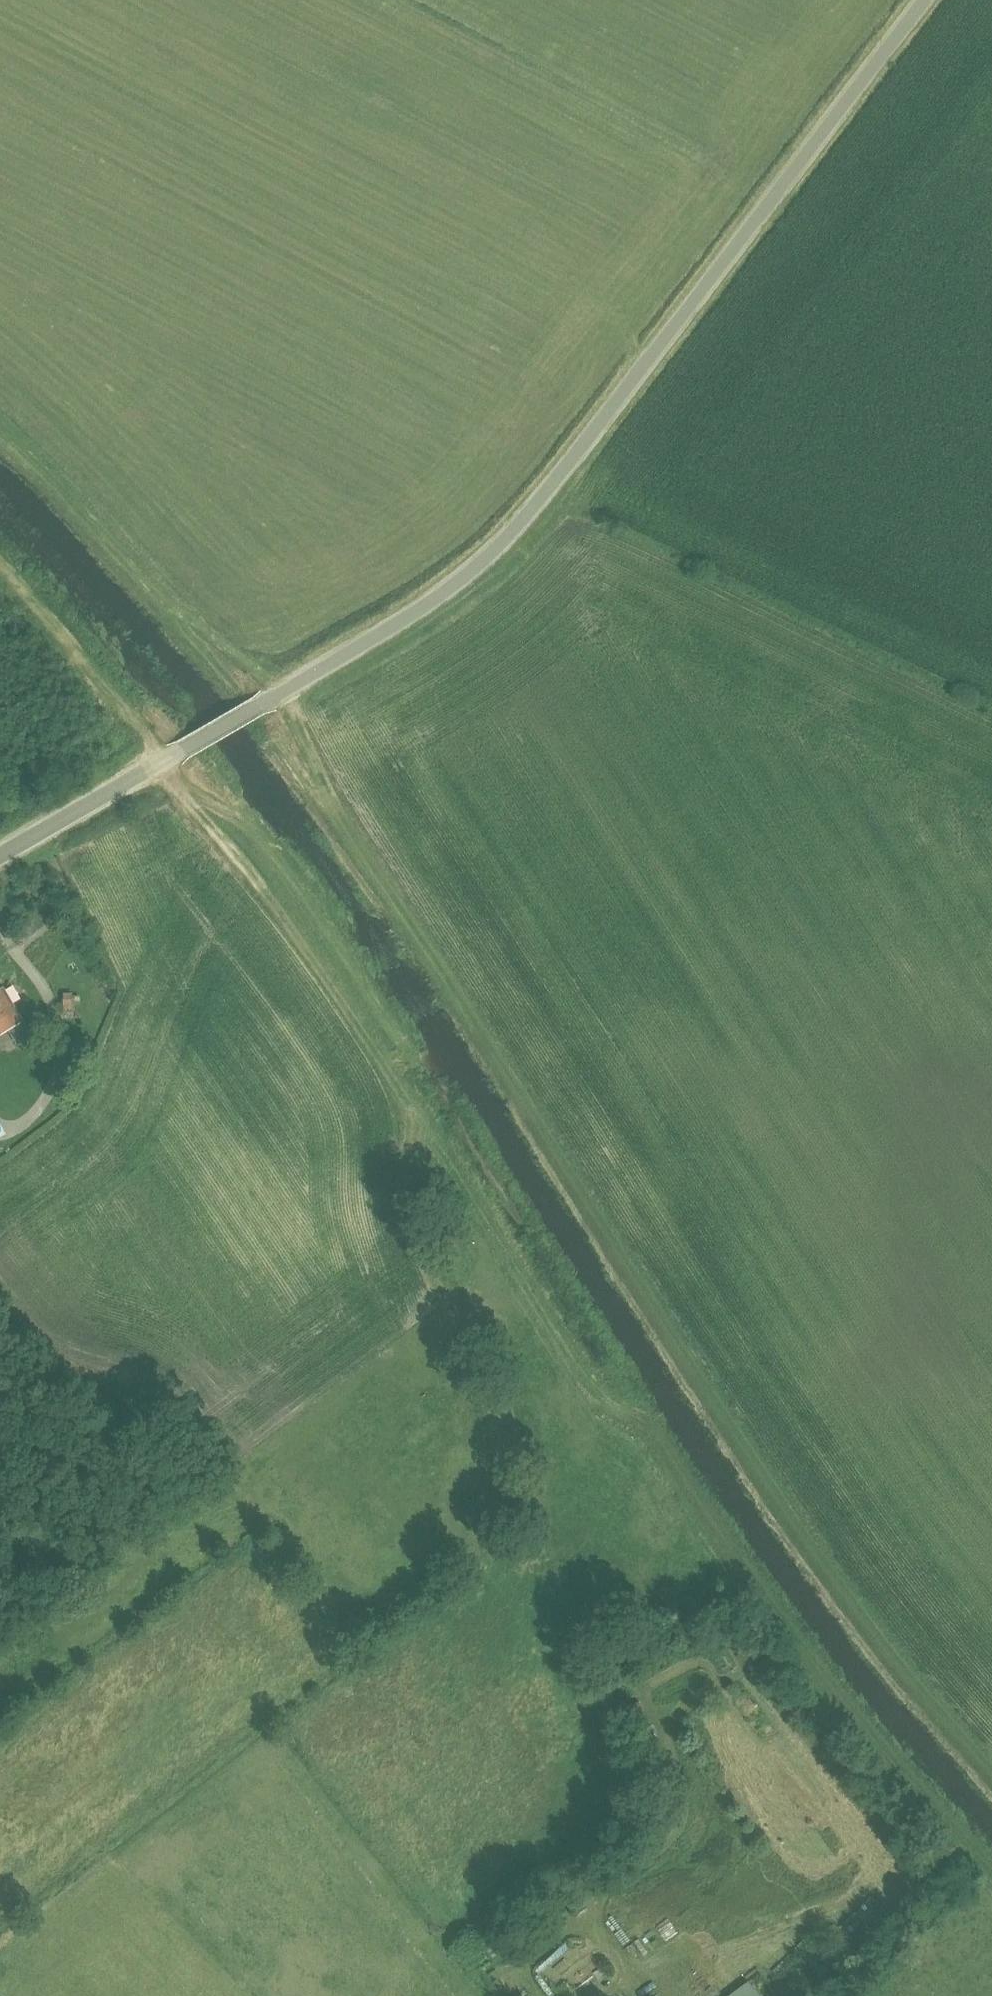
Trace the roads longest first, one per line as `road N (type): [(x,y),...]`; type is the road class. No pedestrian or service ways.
road 1 (track): [(0,419),(277,696),(524,1088),(654,1315),(798,1530),(919,1688),(991,1768)]
road 2 (unclassified): [(0,857),(409,619),(498,548),(926,0)]
road 3 (track): [(166,762),(0,560)]

